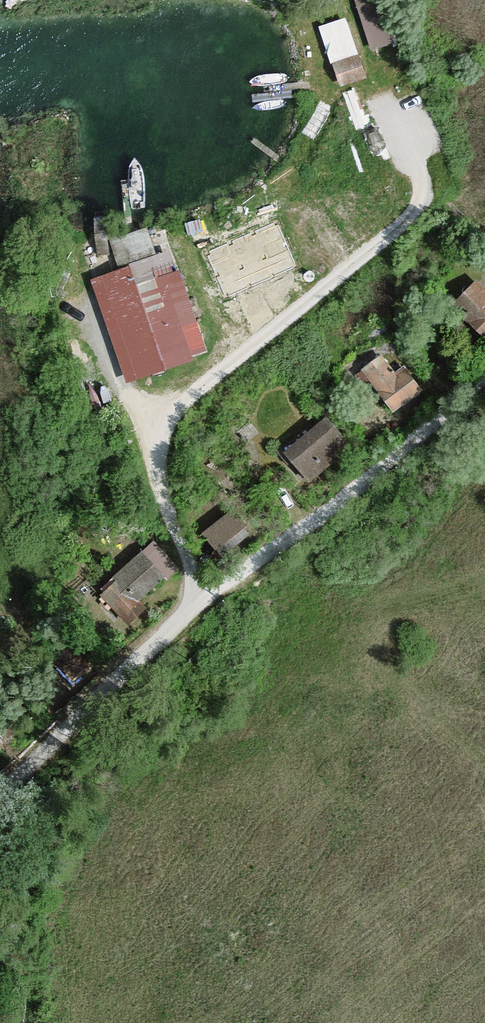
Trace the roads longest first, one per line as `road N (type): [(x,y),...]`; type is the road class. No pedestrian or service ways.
road 1 (residential): [(0,775),(199,601),(161,465),(169,416),(415,214),(425,189),(385,99)]
road 2 (track): [(484,369),(199,601)]

